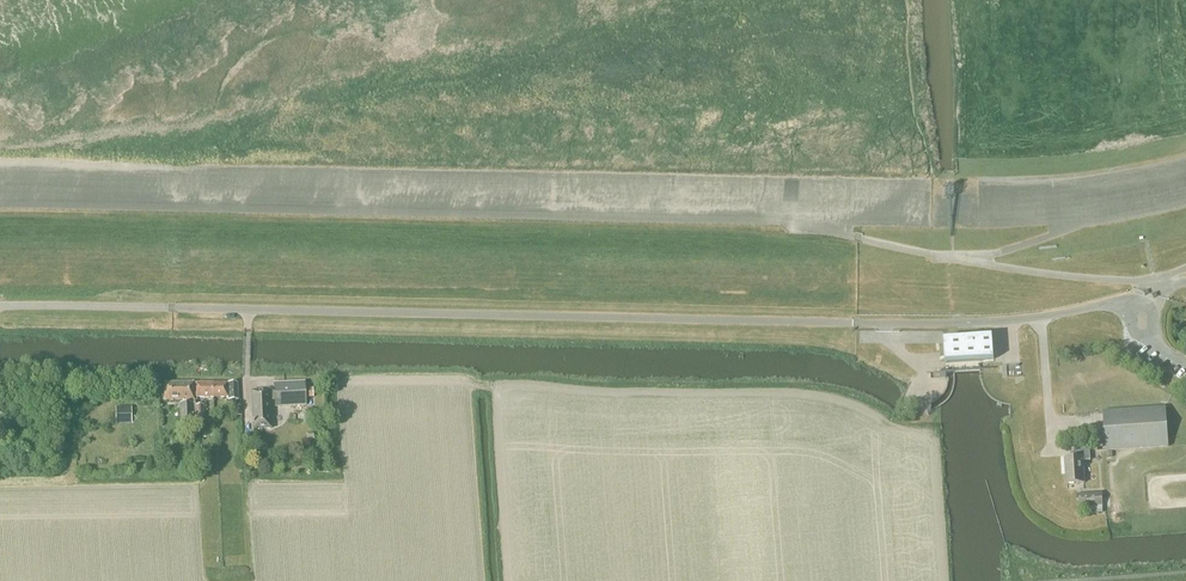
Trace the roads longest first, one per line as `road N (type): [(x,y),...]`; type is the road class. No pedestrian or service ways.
road 1 (unclassified): [(0,306),(855,323),(1009,320),(1120,302),(1143,311)]

